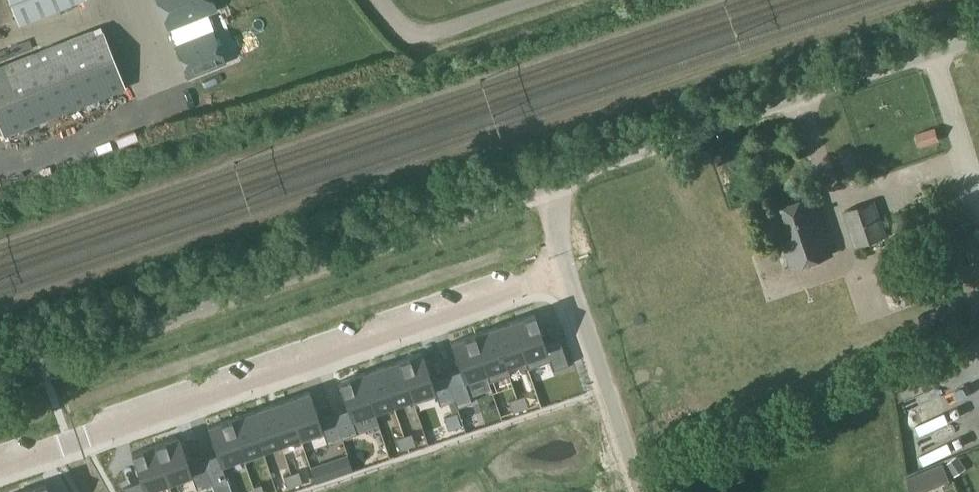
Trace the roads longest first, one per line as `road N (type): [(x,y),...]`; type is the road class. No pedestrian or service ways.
road 1 (residential): [(567,271),(0,464)]
road 2 (unclassified): [(546,186),(978,38)]
road 3 (residential): [(567,271),(632,491)]

